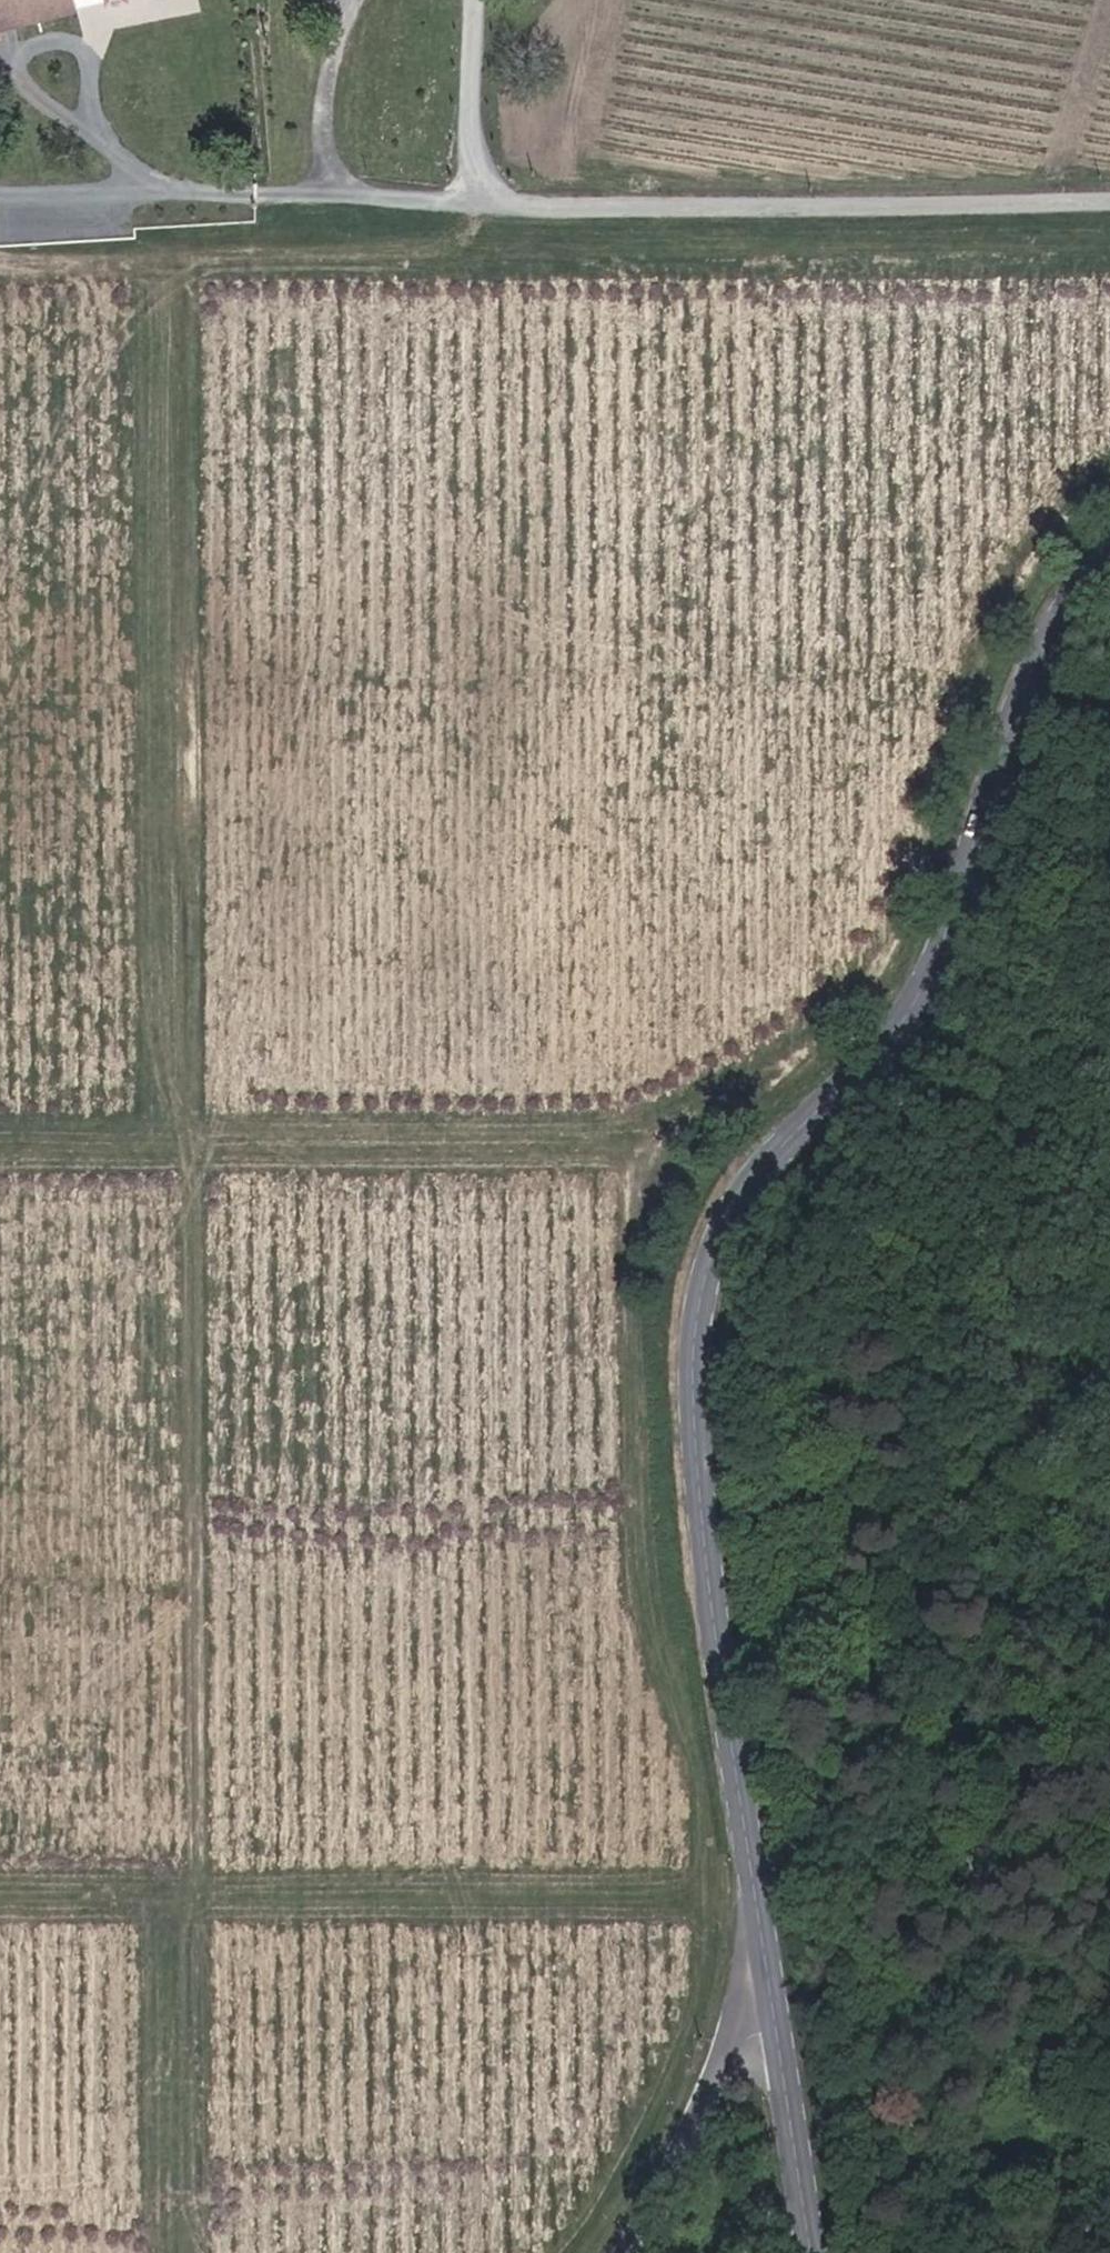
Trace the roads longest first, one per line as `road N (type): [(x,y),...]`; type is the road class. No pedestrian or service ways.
road 1 (secondary): [(1109,553),(1044,652),(939,964),(896,1036),(776,1158),(734,1214),(707,1281),(693,1386),(704,1544),(780,2033)]
road 2 (unclassified): [(632,2252),(743,2045),(780,2033)]
road 3 (secondary): [(780,2033),(816,2252)]

